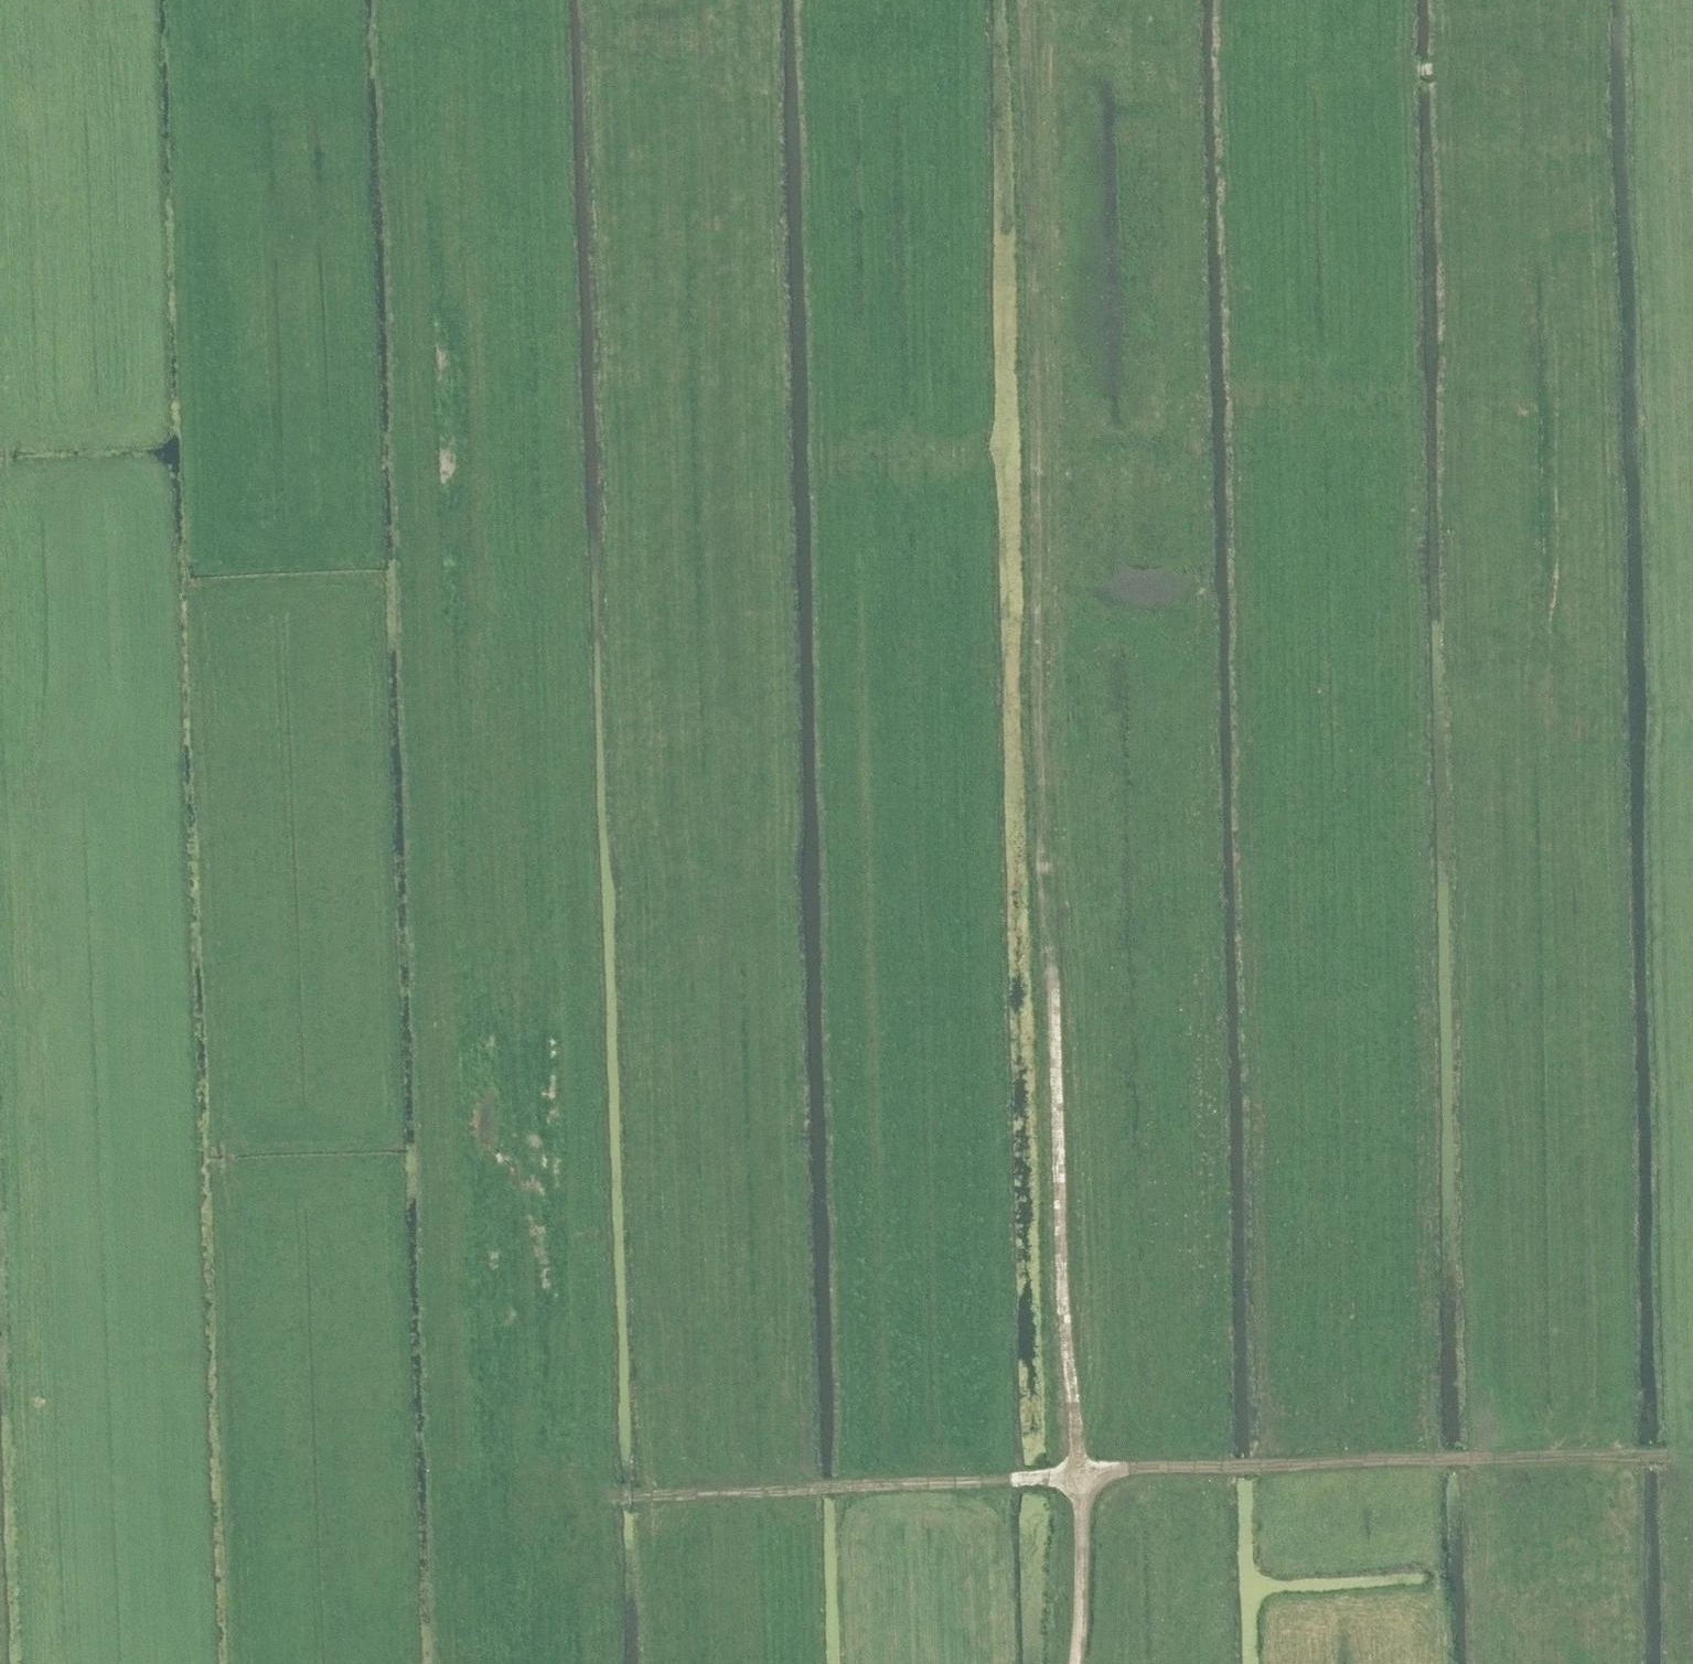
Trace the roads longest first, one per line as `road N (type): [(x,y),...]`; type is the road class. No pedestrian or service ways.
road 1 (track): [(1692,1280),(1692,1420),(1671,1452),(612,1495)]
road 2 (track): [(0,999),(36,1022),(23,1070),(49,1663)]
road 3 (track): [(1074,1478),(1073,1162)]
road 4 (track): [(1074,1478),(1086,1564),(1071,1663)]

